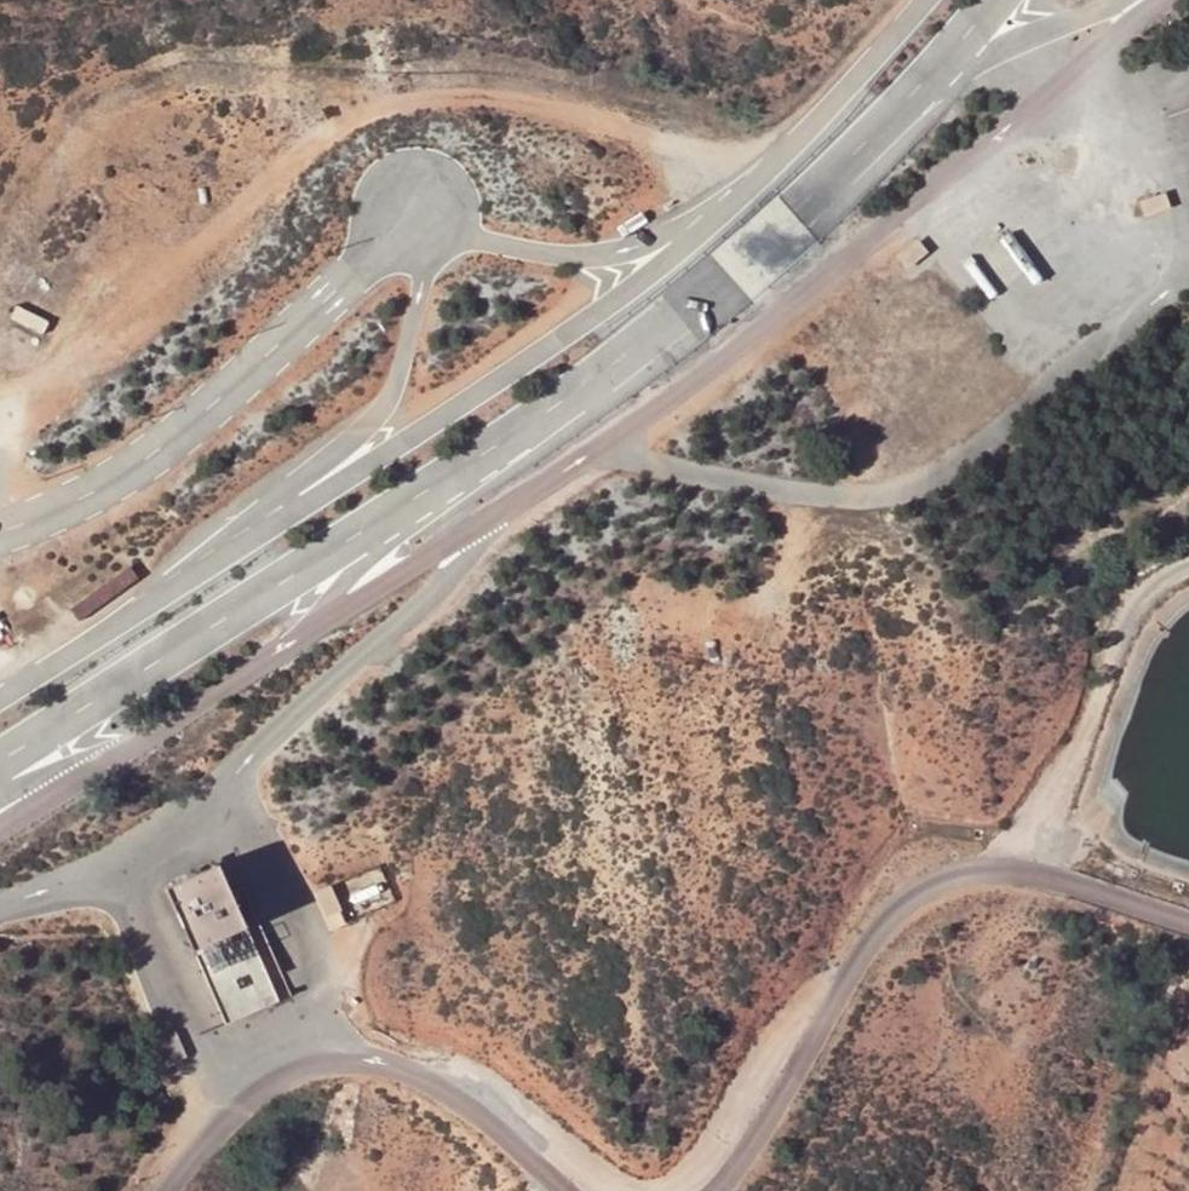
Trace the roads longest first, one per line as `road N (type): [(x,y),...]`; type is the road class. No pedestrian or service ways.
road 1 (track): [(0,406),(77,349),(305,149),(351,117),(397,100),(513,101),(762,173)]
road 2 (residential): [(592,453),(823,496),(902,492),(959,462),(1188,262)]
road 3 (unclassified): [(1188,926),(1017,874),(970,877),(927,891),(877,934),(721,1190)]
road 4 (unclassified): [(0,827),(514,501)]
road 5 (unclassified): [(592,453),(683,392),(1070,77)]
road 6 (unclassified): [(222,788),(422,604),(514,501)]
road 7 (track): [(1017,874),(1085,735),(1128,618),(1153,589),(1188,567)]
road 8 (residential): [(341,1053),(222,788)]
road 9 (residential): [(120,858),(224,1108)]
road 10 (unclassified): [(559,1190),(443,1092),(385,1062),(341,1053)]
road 11 (residential): [(1188,222),(1156,149),(1070,77)]
road 12 (unclassified): [(341,1053),(285,1065),(224,1108)]
road 13 (unclassified): [(0,908),(120,858)]
road 14 (unclassified): [(120,858),(222,788)]
road 15 (unclassified): [(1070,77),(1163,0)]

